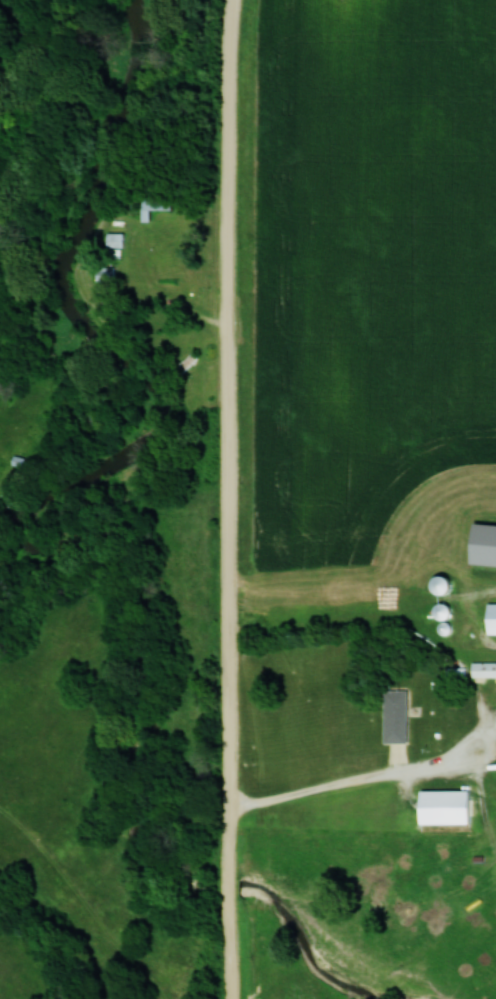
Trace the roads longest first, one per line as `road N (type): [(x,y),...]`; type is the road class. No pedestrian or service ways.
road 1 (residential): [(228,998),(234,195)]
road 2 (residential): [(234,195),(237,0)]

